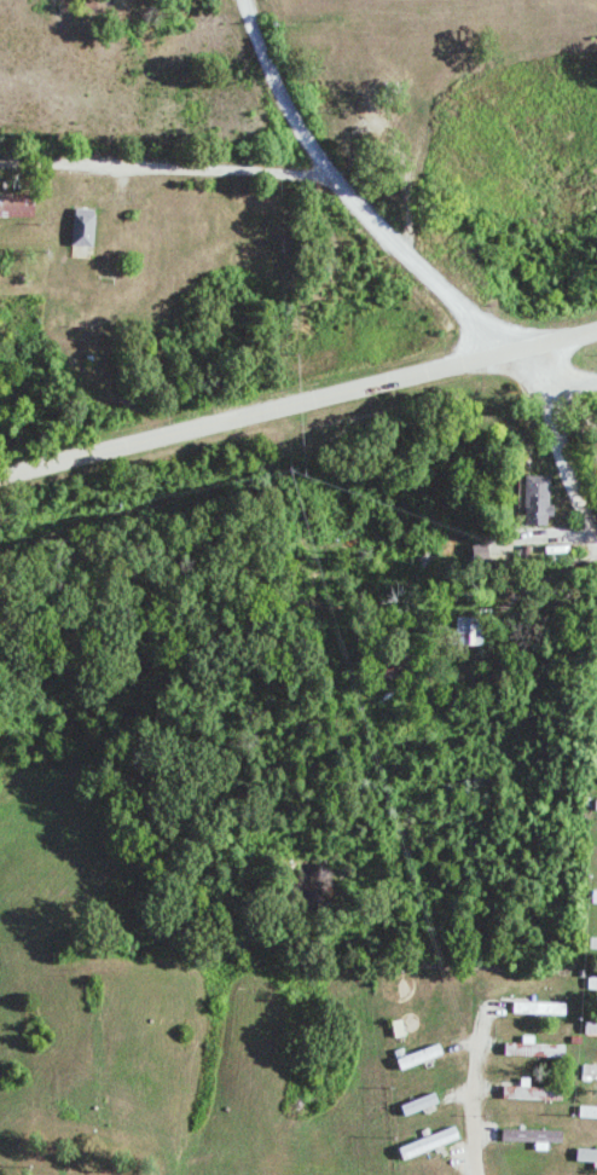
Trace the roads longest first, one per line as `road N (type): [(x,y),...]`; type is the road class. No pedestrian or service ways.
road 1 (residential): [(0,465),(274,407),(596,326)]
road 2 (residential): [(596,541),(539,393),(508,348),(330,167)]
road 3 (residential): [(330,167),(0,152)]
road 4 (residential): [(330,167),(286,98),(248,0)]
road 5 (residential): [(477,1174),(476,1093),(489,994)]

